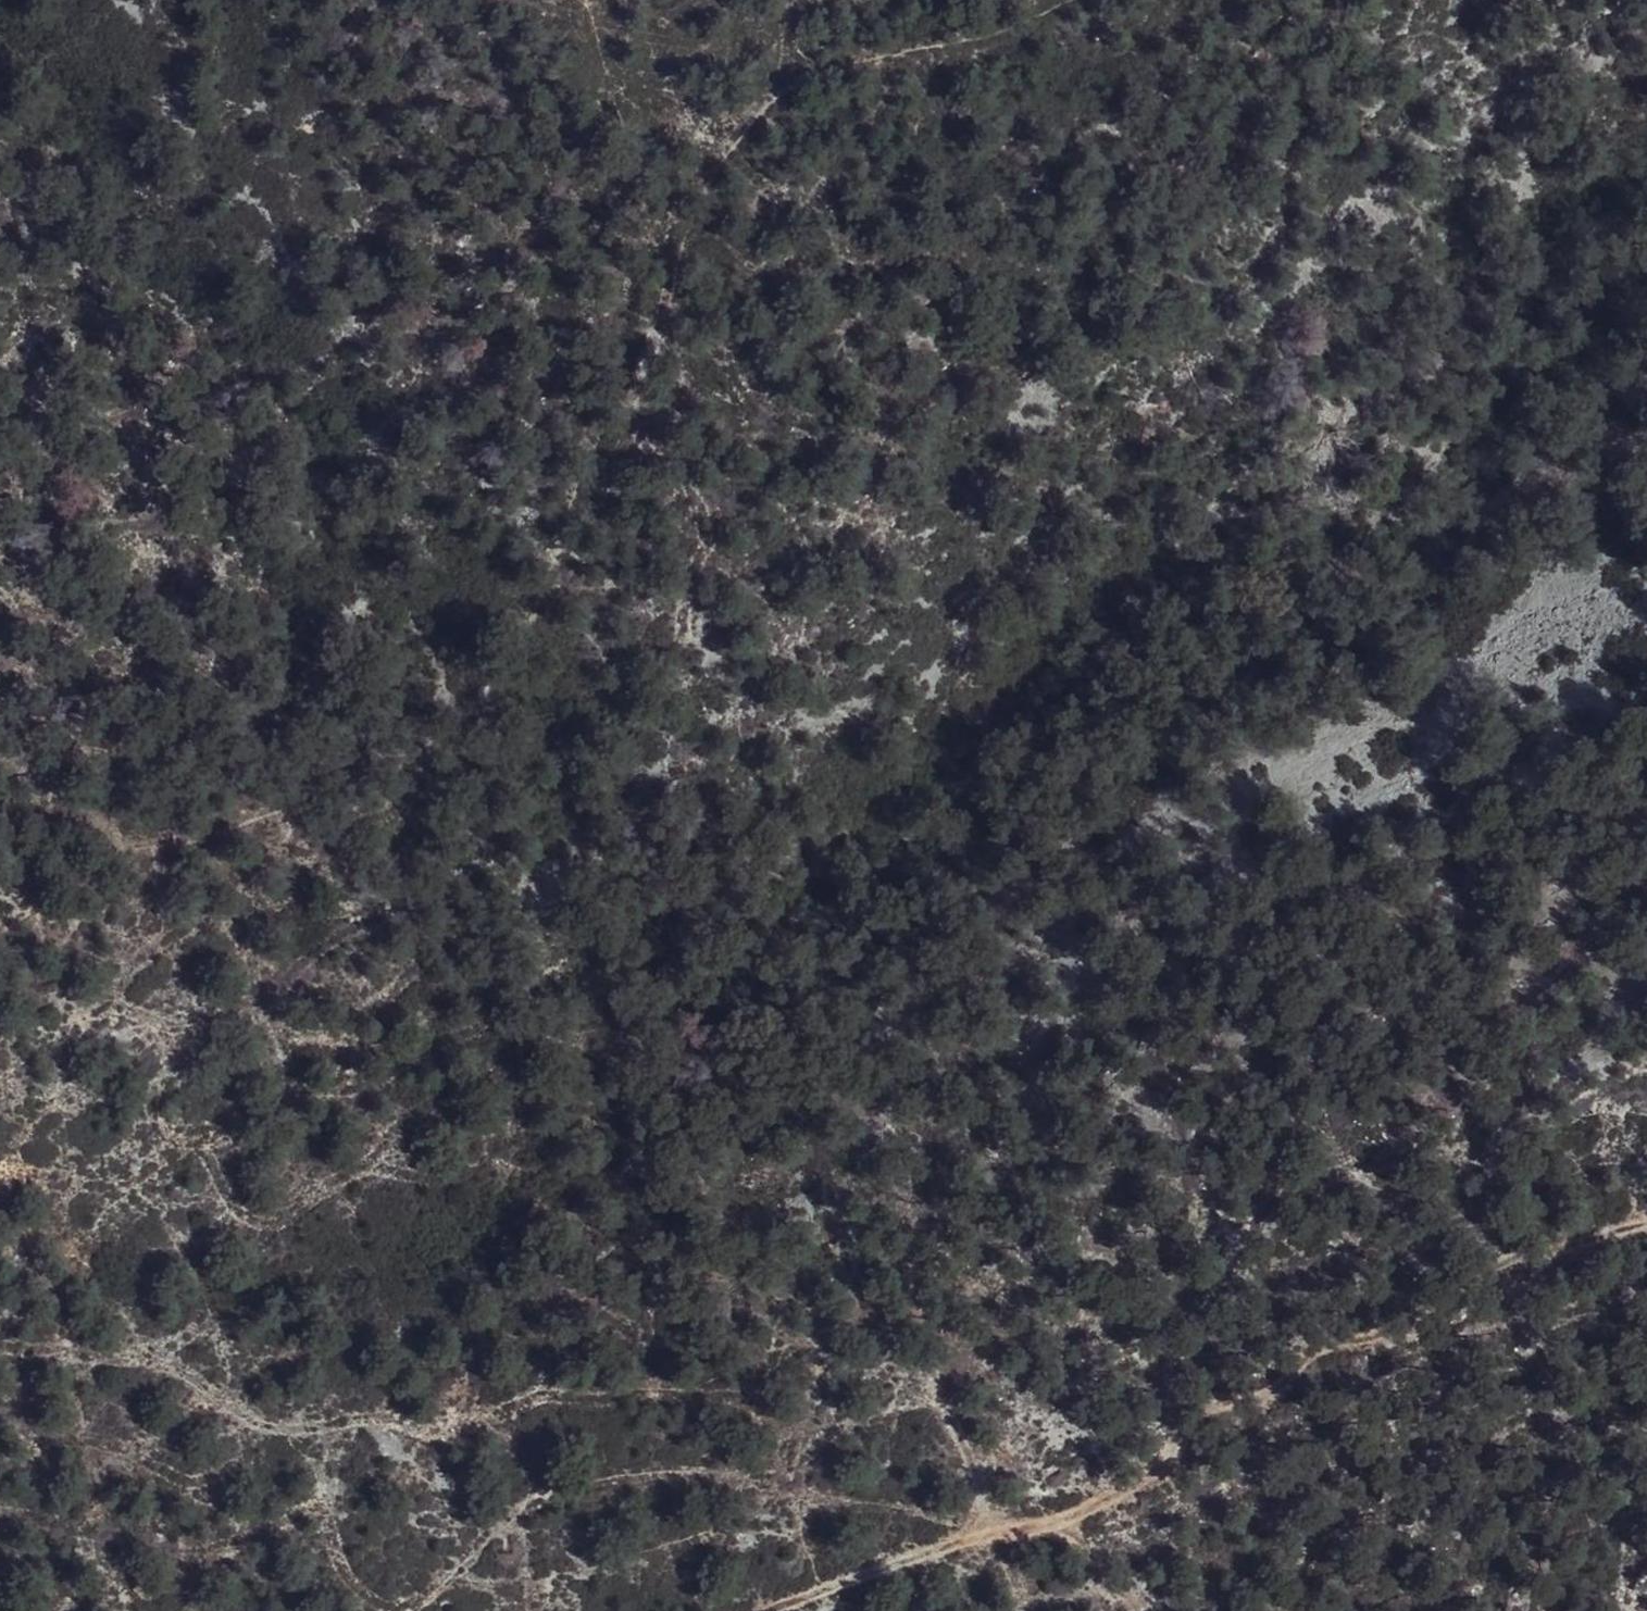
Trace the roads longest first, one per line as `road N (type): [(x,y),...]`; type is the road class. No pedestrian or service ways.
road 1 (track): [(769,1610),(1155,1474),(1191,1435),(1371,1303),(1646,1222)]
road 2 (track): [(1036,1518),(1136,1610)]

